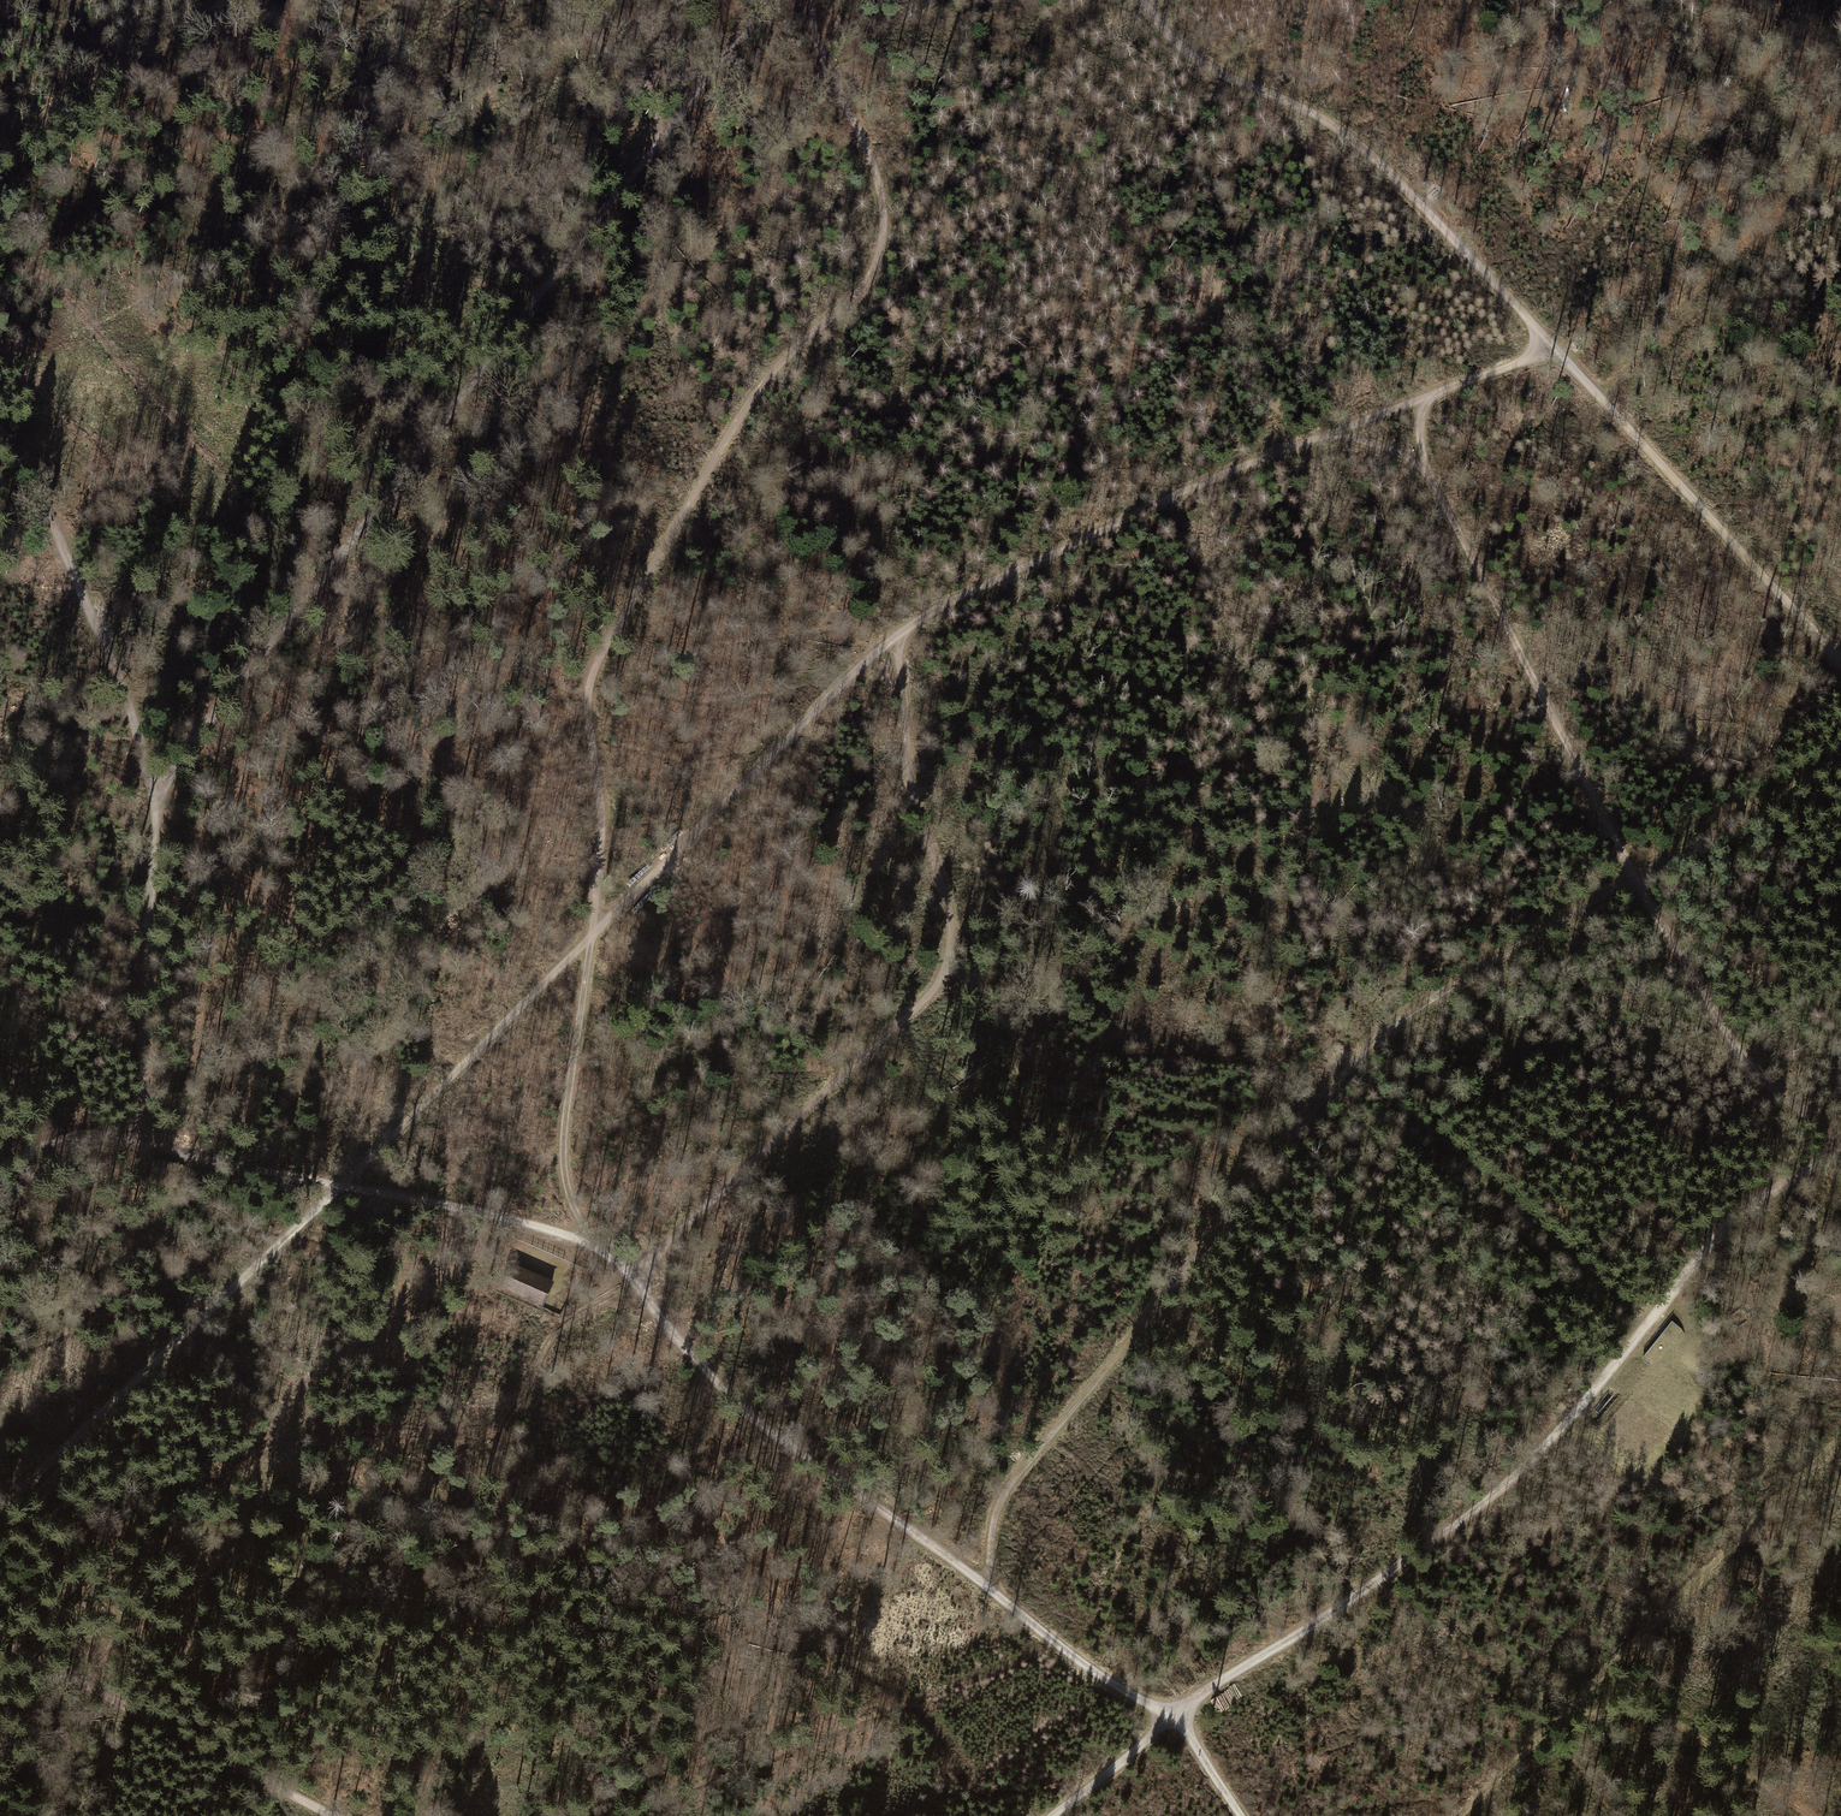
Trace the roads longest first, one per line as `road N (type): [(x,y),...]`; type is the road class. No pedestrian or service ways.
road 1 (track): [(811,0),(824,60),(864,143),(883,239),(861,289),(755,387),(608,630),(587,689),(601,835),(562,1165),(581,1238)]
road 2 (track): [(896,636),(343,1185),(0,1510)]
road 3 (track): [(985,1587),(988,1523),(1008,1482),(1386,1028),(1453,981),(1840,762)]
road 4 (track): [(1840,1157),(1738,1217),(1525,1475),(1170,1715),(1045,1815)]
road 5 (track): [(157,801),(183,753),(702,79),(778,0)]
road 6 (track): [(1329,434),(1394,450),(1425,468),(1631,880),(1742,1056),(1840,1138)]
road 7 (track): [(630,1280),(738,1407),(882,1499),(1068,1656),(1170,1715),(1237,1815)]
road 8 (track): [(630,1280),(946,971),(952,936),(909,779),(896,636)]
road 9 (track): [(1555,345),(1202,481),(950,600),(896,636)]
road 10 (track): [(0,1169),(72,1134),(140,1137),(188,1155),(581,1238),(630,1280)]
road 11 (track): [(1555,345),(1352,139),(1213,69),(1185,50),(1143,0)]
road 12 (track): [(1840,660),(1555,345)]
road 13 (track): [(1458,1815),(1555,1722),(1630,1716),(1705,1738),(1803,1815)]
road 14 (track): [(1555,1722),(1840,1439)]
road 15 (track): [(157,801),(93,613),(0,448)]
road 16 (track): [(333,1815),(121,1713),(0,1625)]
road 17 (track): [(140,1137),(157,801)]
road 18 (track): [(702,79),(645,77),(553,0)]

